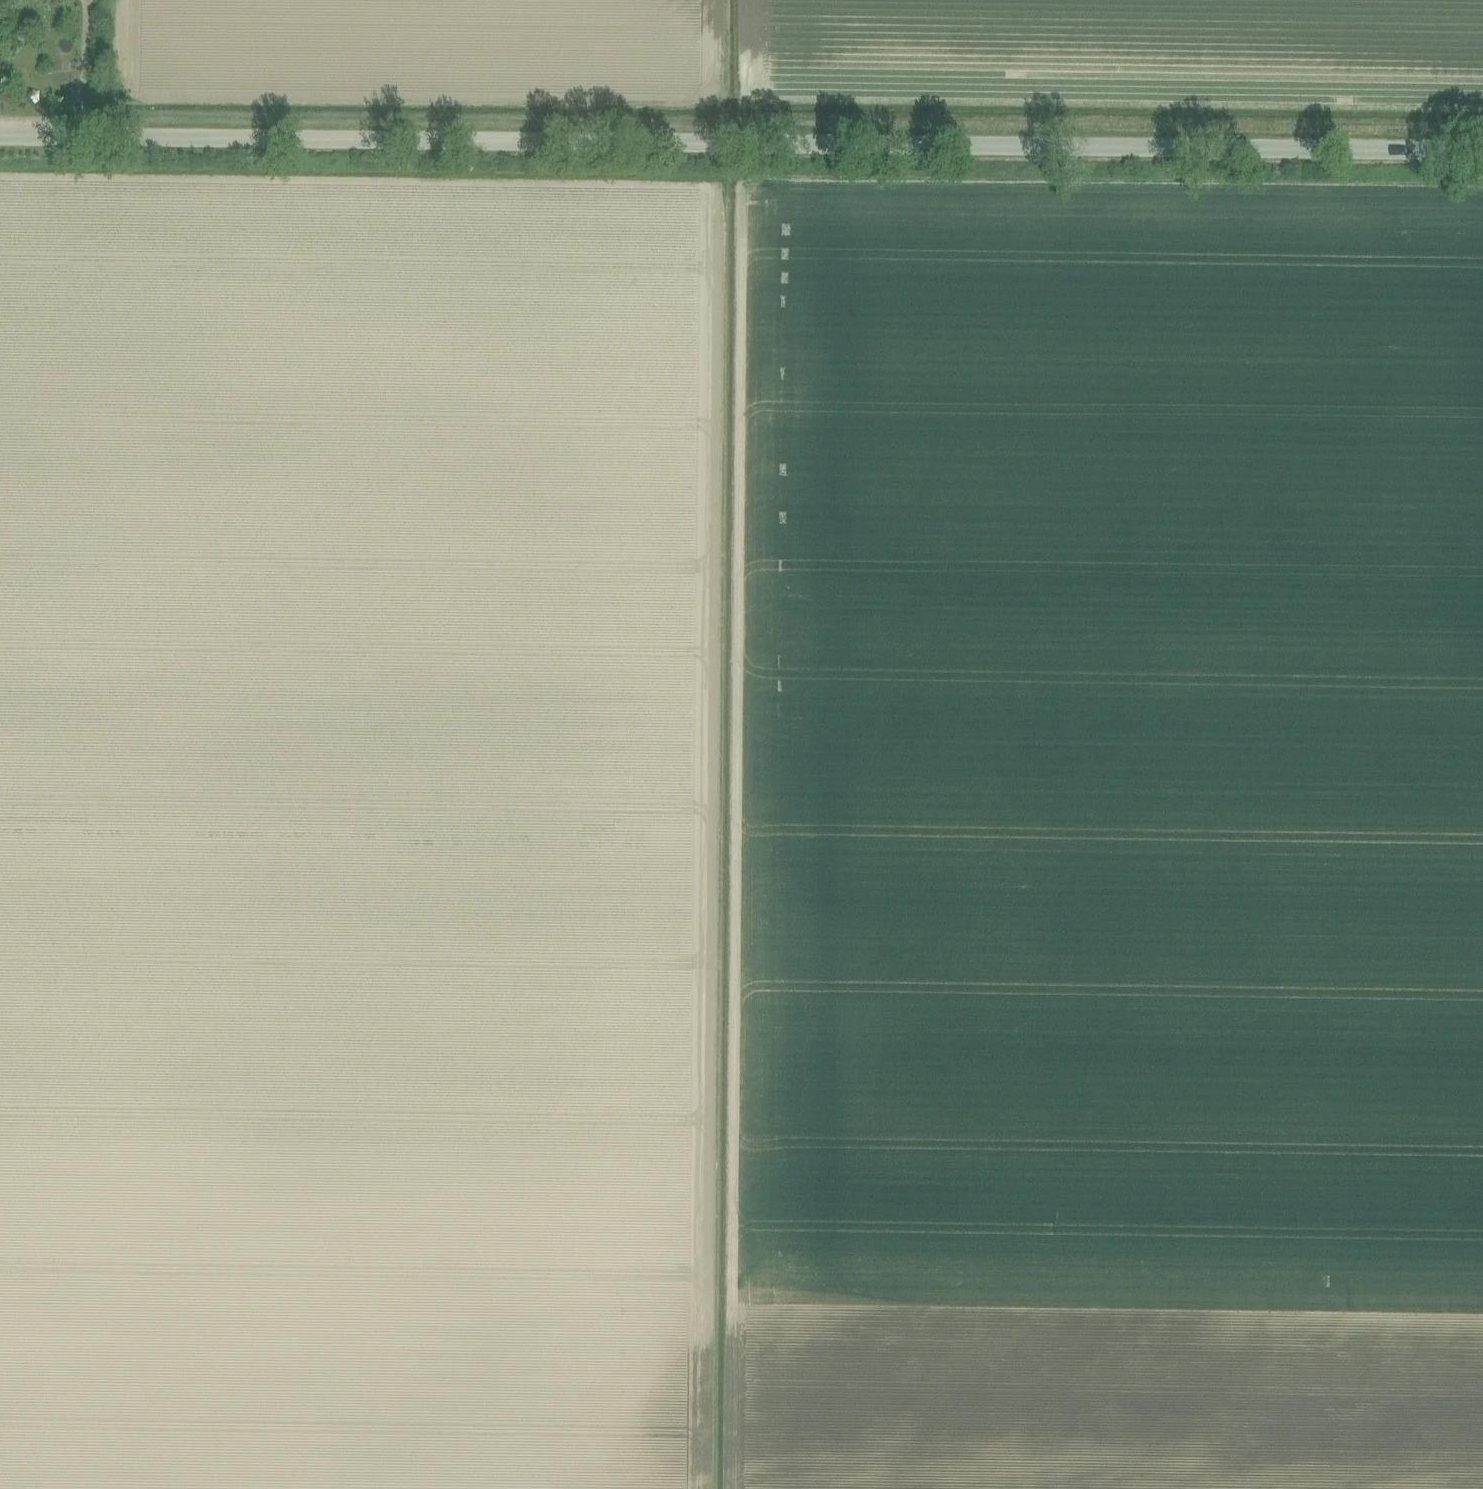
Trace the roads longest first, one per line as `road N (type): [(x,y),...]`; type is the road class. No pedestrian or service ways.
road 1 (unclassified): [(1482,152),(0,136)]

